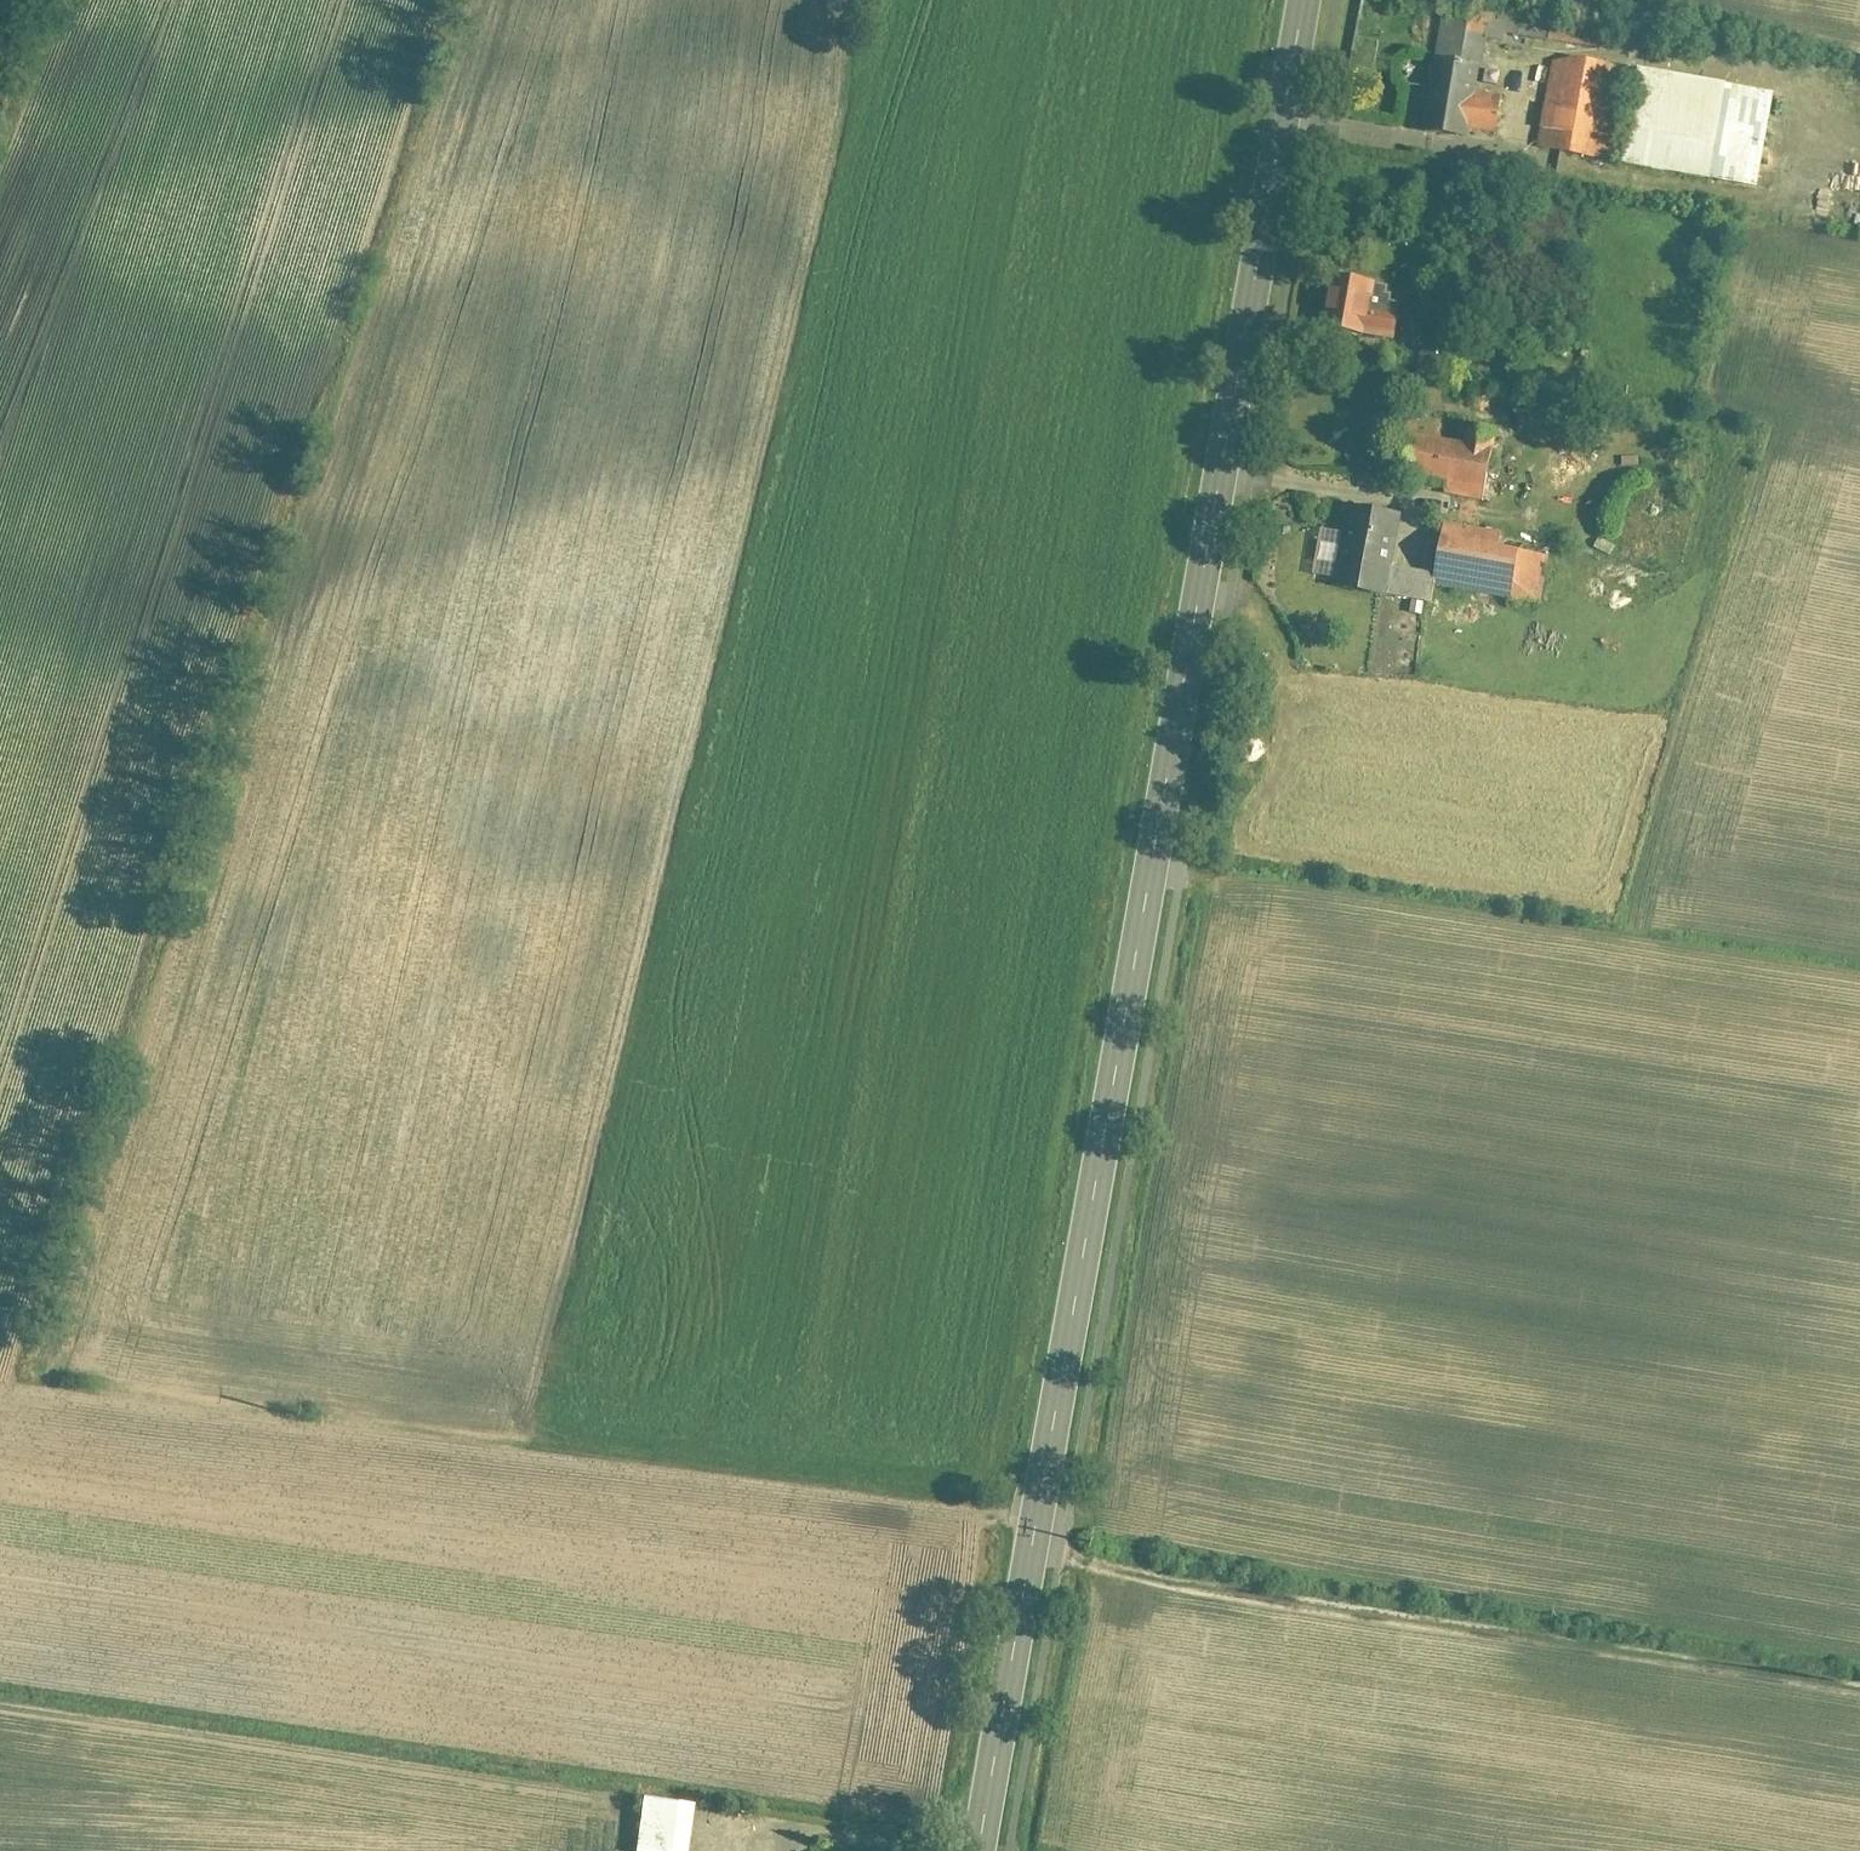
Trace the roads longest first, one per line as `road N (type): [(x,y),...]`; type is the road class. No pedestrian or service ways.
road 1 (primary): [(978,1850),(1302,0)]

